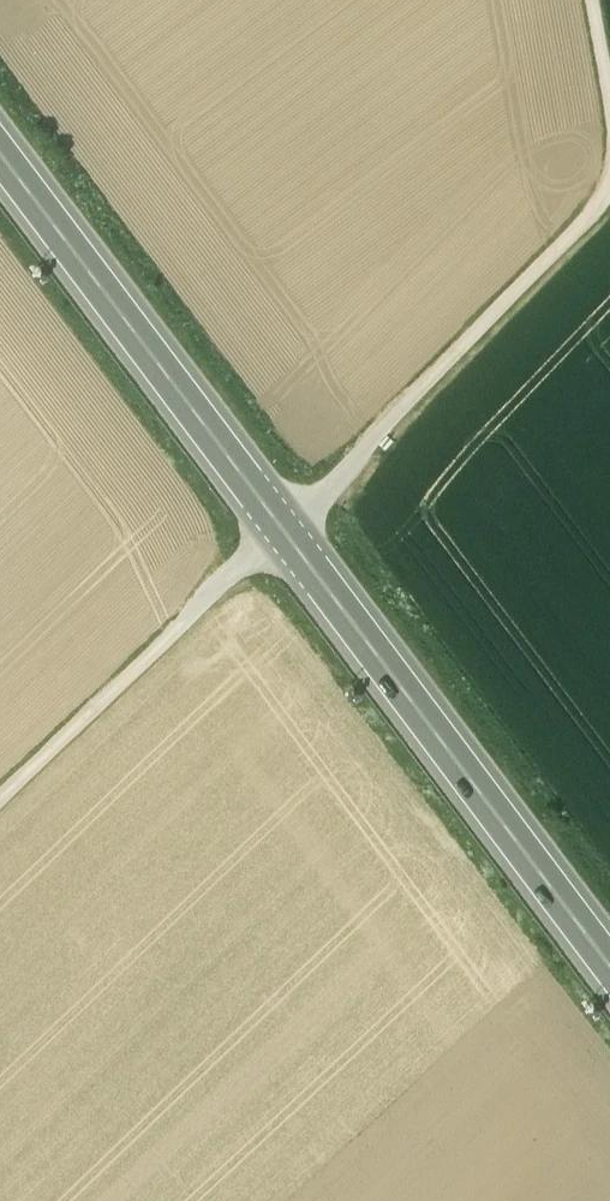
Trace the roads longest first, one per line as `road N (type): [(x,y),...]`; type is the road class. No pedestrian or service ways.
road 1 (primary): [(609,953),(0,147)]
road 2 (track): [(0,798),(227,579),(289,532),(609,195)]

